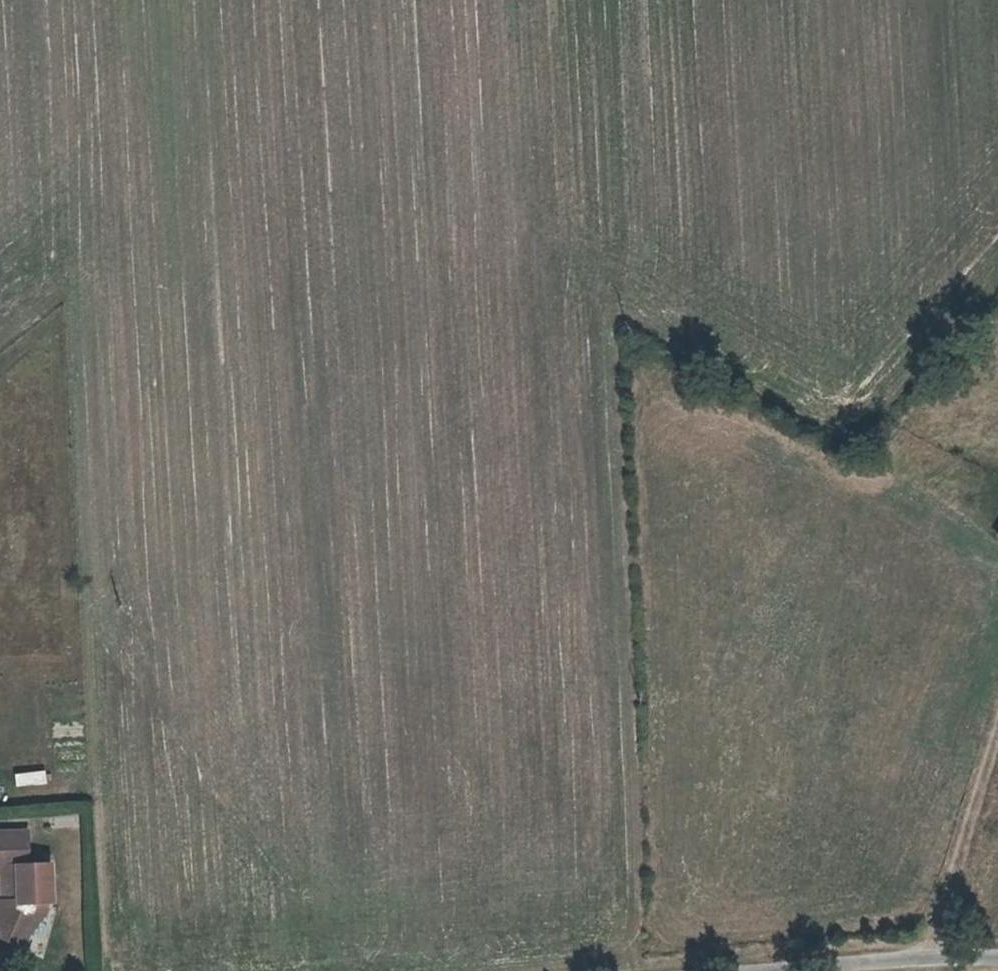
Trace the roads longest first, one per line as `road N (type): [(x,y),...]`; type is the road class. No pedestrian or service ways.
road 1 (unclassified): [(997,960),(741,970)]

